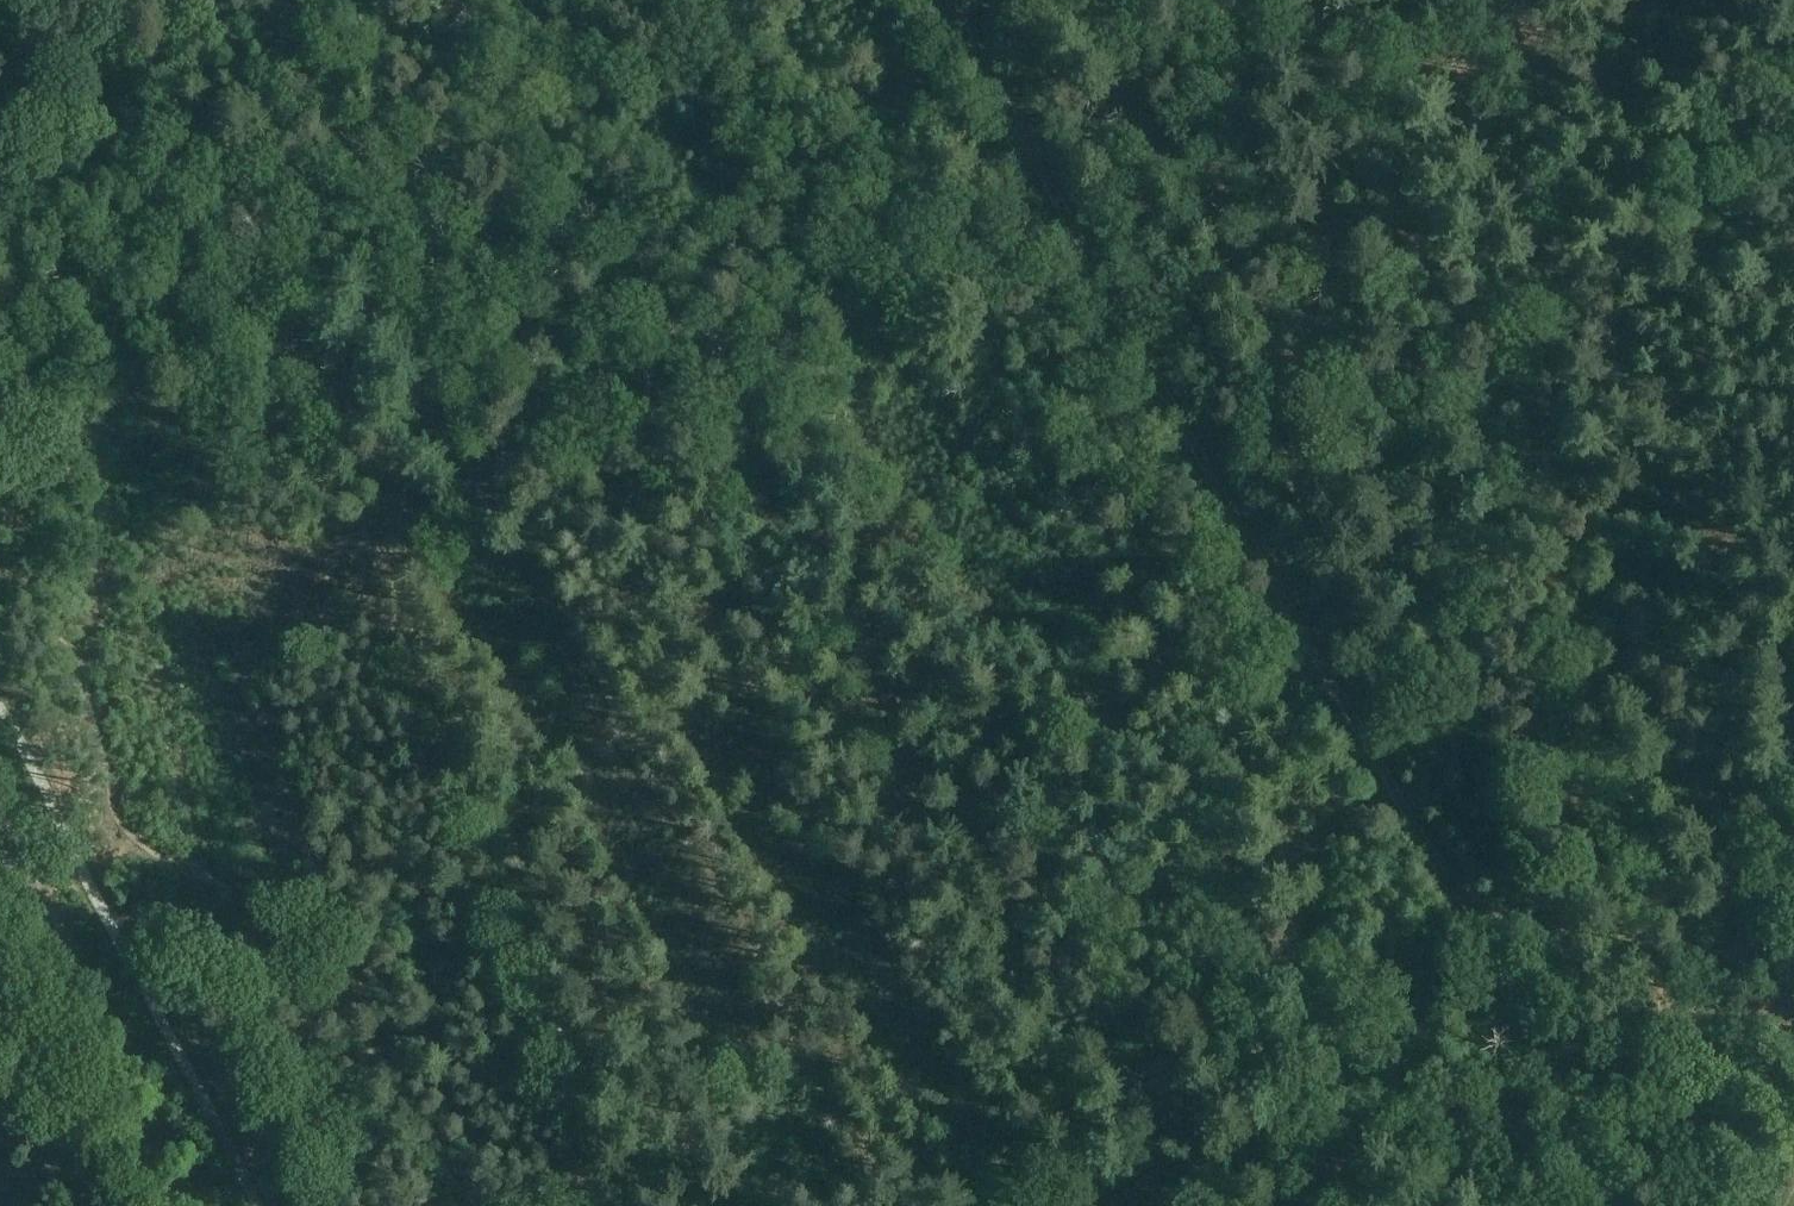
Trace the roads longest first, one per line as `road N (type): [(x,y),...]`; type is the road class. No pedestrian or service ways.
road 1 (track): [(1001,85),(1380,770),(1600,1205)]
road 2 (tertiary): [(185,1205),(0,842)]

